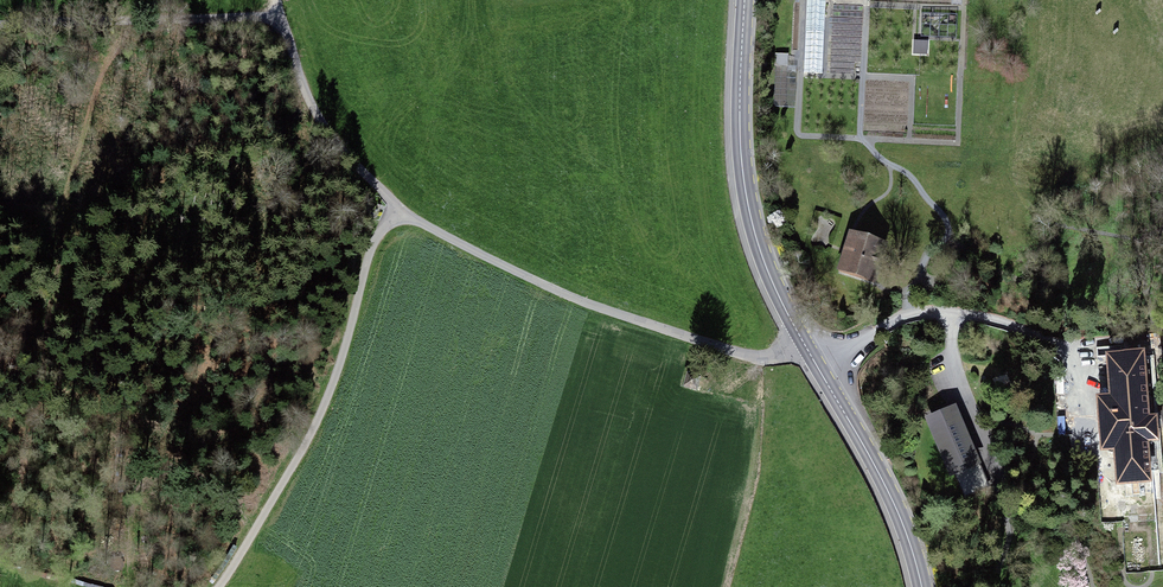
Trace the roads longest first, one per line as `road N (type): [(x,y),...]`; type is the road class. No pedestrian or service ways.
road 1 (track): [(824,75),(829,0),(964,8),(958,143),(799,134),(803,0)]
road 2 (track): [(803,342),(756,357),(693,340),(560,291),(398,212)]
road 3 (track): [(398,212),(373,243),(338,368),(299,456),(219,586)]
road 4 (secondary): [(745,0),(741,149),(752,222),(770,277),(819,369)]
road 5 (residential): [(1087,424),(1076,372),(1061,349),(1000,321),(900,318),(819,369)]
road 6 (track): [(282,16),(0,25)]
road 7 (track): [(866,139),(913,179),(949,231),(926,255),(923,281),(912,289),(855,280)]
road 8 (secondary): [(819,369),(890,496),(922,586)]
road 9 (track): [(398,212),(313,111),(282,16)]
road 10 (track): [(1055,345),(1154,334),(1139,241),(1162,231)]
road 11 (track): [(800,74),(912,80),(909,141)]
road 12 (track): [(860,138),(867,0)]

